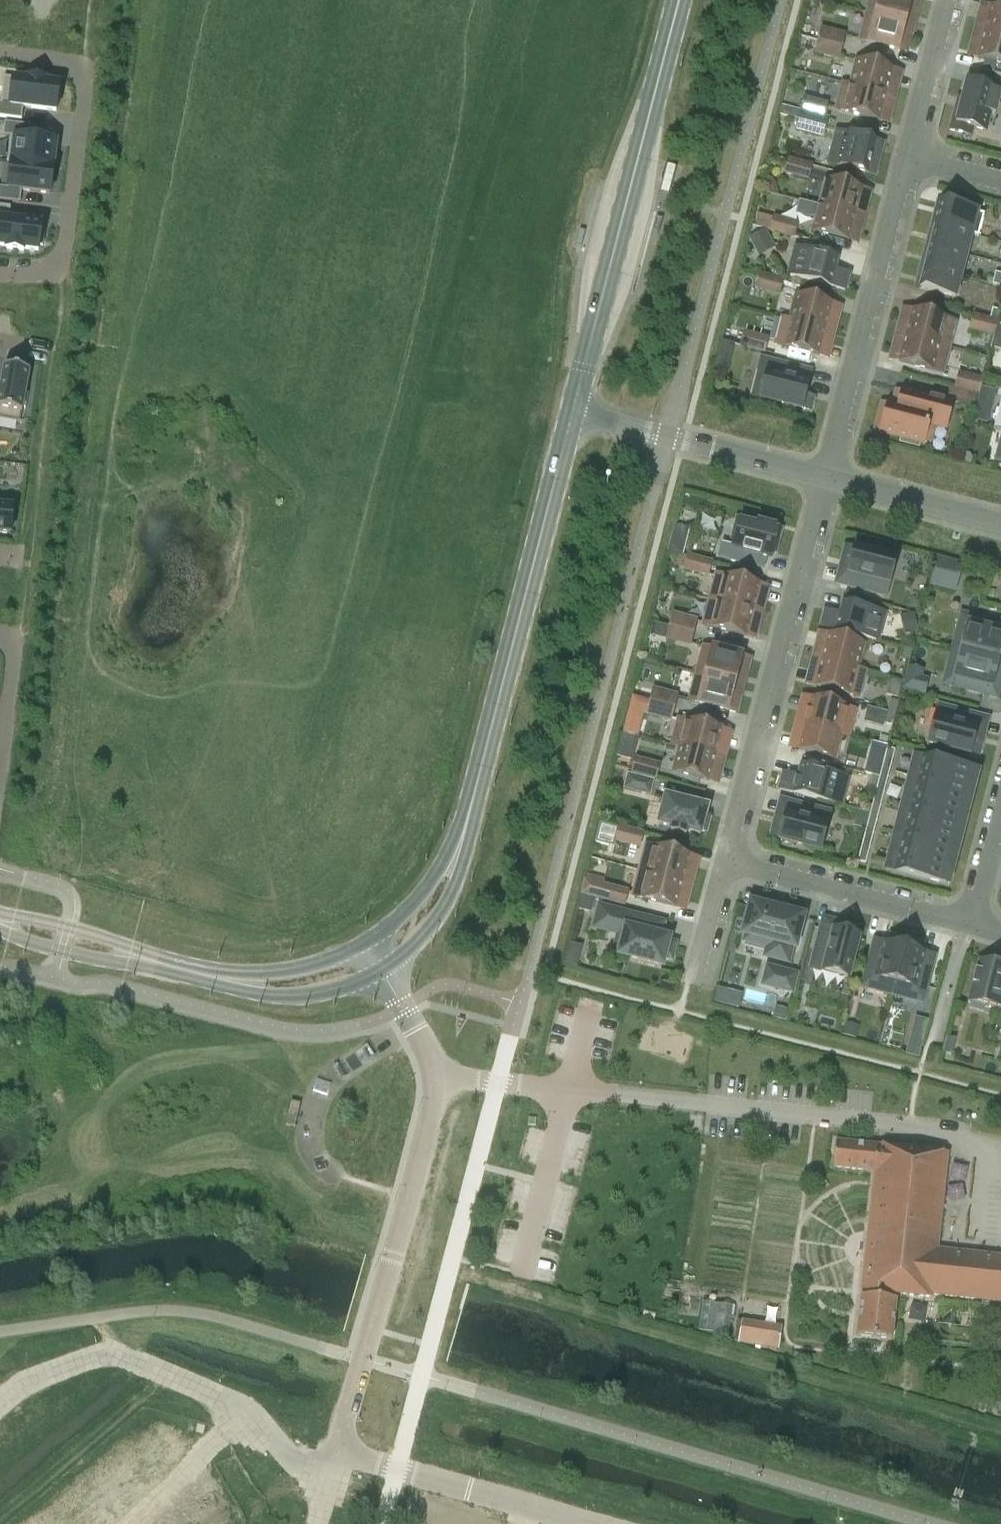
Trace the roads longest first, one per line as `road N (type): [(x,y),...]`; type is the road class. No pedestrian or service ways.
road 1 (tertiary): [(469,812),(573,415)]
road 2 (tertiary): [(573,415),(675,20)]
road 3 (tertiary): [(0,927),(64,952),(252,995),(316,994),(381,971)]
road 4 (residential): [(828,482),(727,863)]
road 5 (residential): [(328,1488),(297,1466),(254,1411),(108,1353),(22,1381),(0,1404)]
road 6 (tertiary): [(363,943),(293,971),(251,973),(34,920),(0,921)]
road 7 (residential): [(401,1007),(439,1079),(363,1360)]
road 8 (residential): [(0,50),(69,60),(86,80),(64,252),(52,271),(0,271)]
road 9 (residential): [(912,157),(828,482)]
road 10 (residential): [(337,1452),(592,1523)]
road 11 (residential): [(828,482),(573,415)]
road 12 (residential): [(965,922),(727,863)]
road 13 (tertiary): [(381,971),(423,936),(453,893),(469,812)]
road 14 (residential): [(1000,523),(828,482)]
road 15 (tertiary): [(469,812),(421,893),(363,943)]
road 16 (residential): [(950,0),(912,157)]
road 17 (residential): [(1000,789),(965,922)]
road 18 (residential): [(727,863),(692,980)]
road 19 (residential): [(0,762),(12,680),(0,643)]

